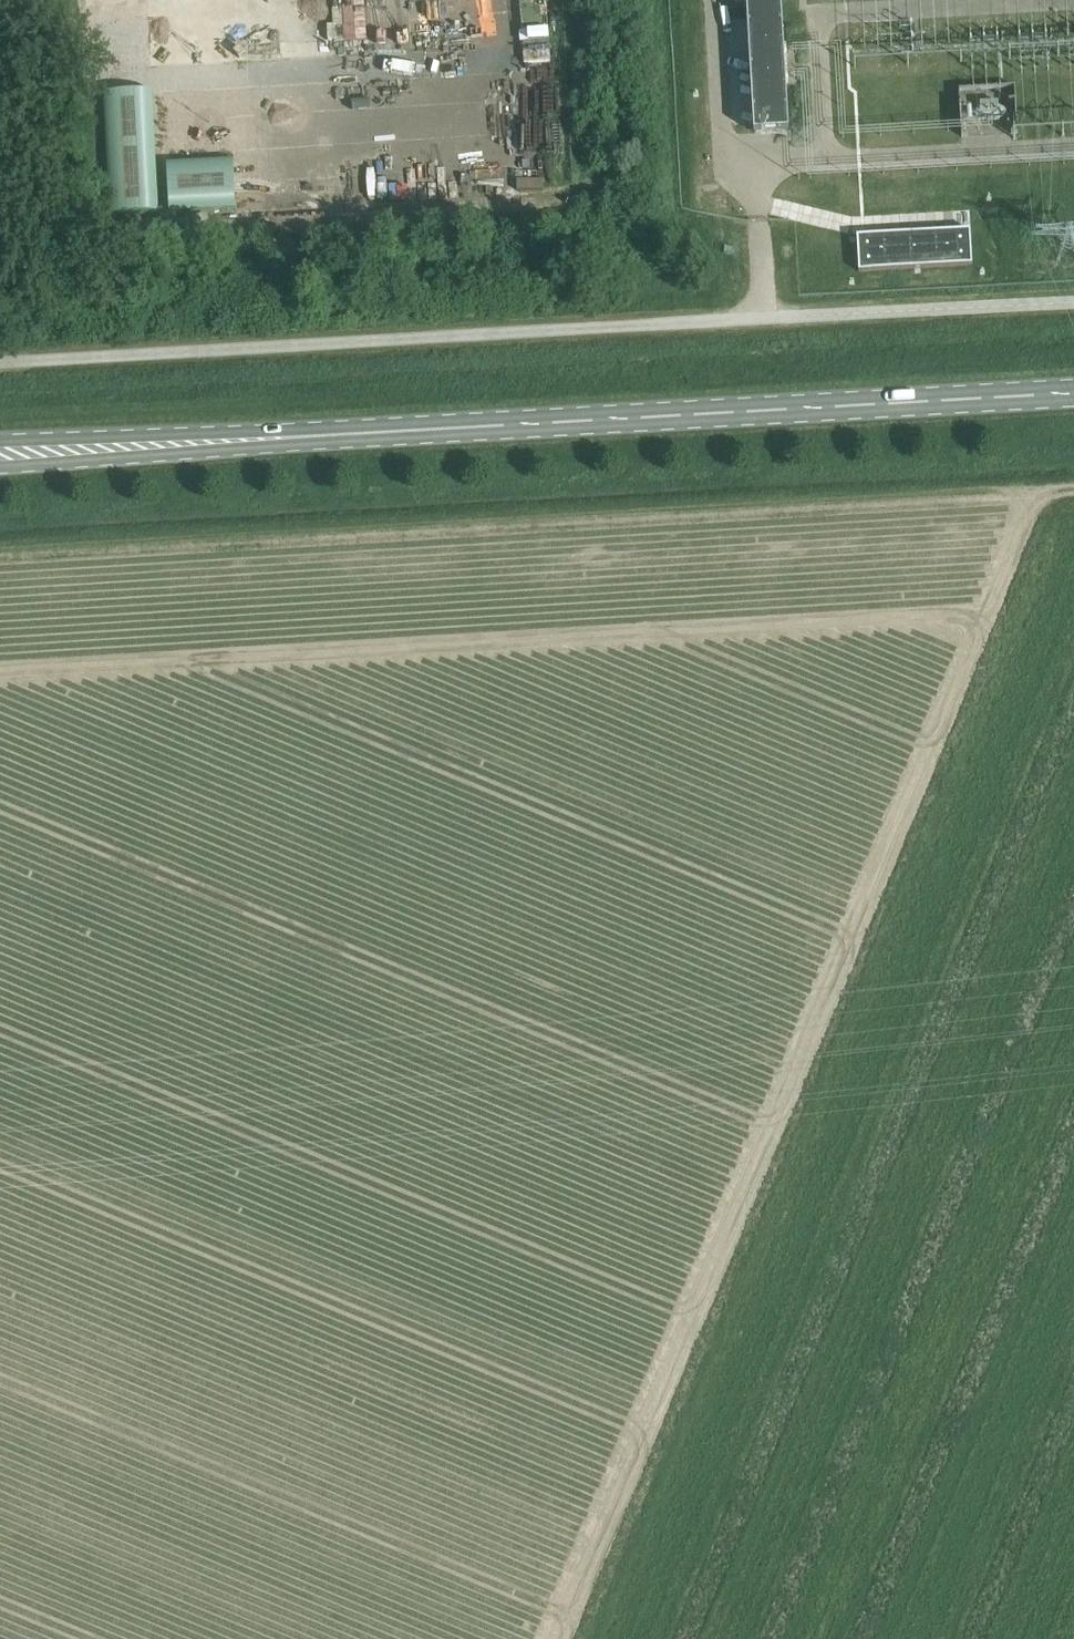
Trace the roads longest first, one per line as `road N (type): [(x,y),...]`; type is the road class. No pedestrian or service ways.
road 1 (primary): [(0,450),(1073,387)]

